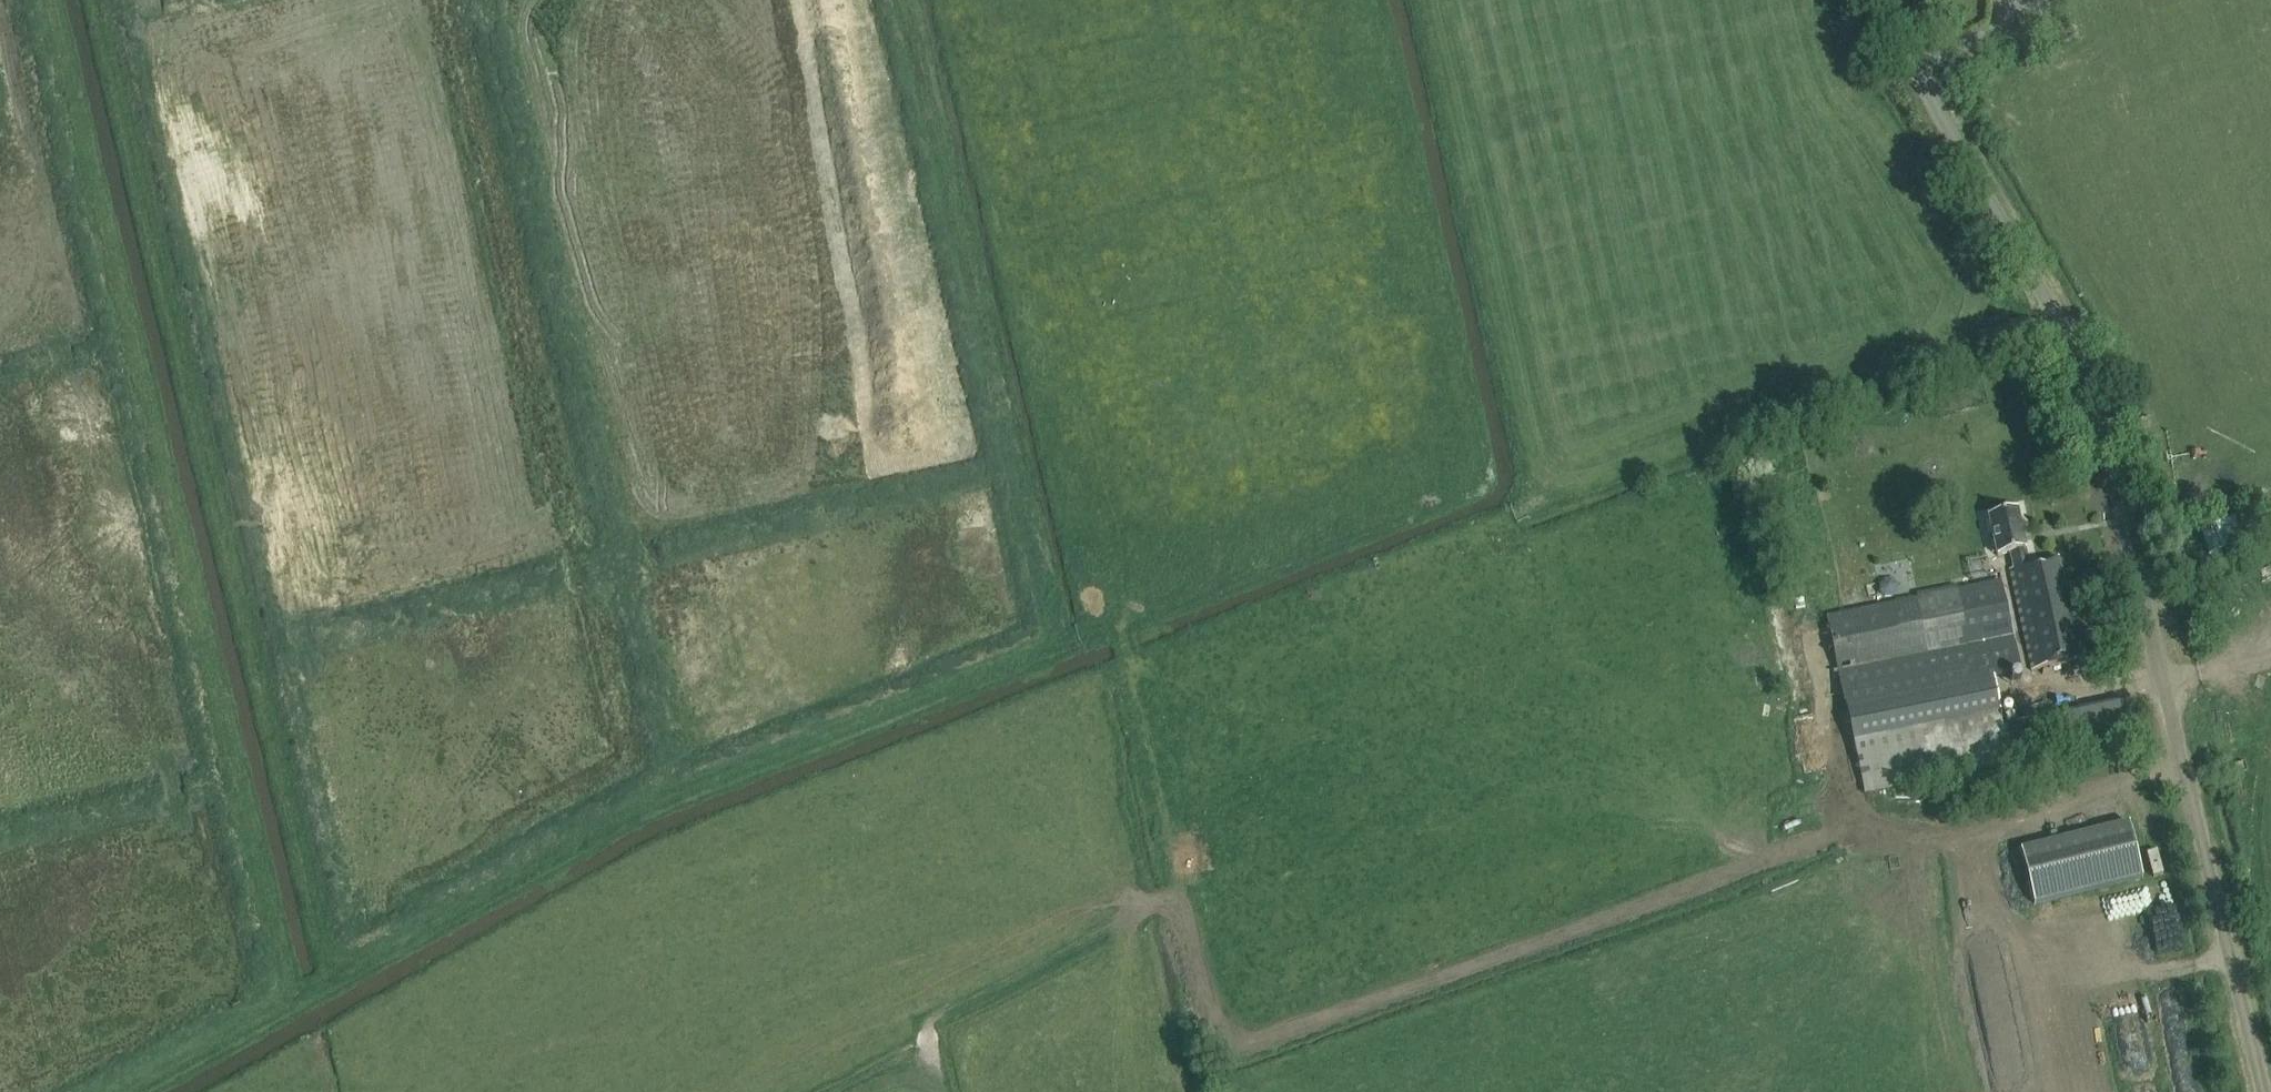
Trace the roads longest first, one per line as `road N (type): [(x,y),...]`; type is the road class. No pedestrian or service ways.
road 1 (unclassified): [(2261,1091),(2087,389),(2057,320),(1933,107),(1891,0)]

